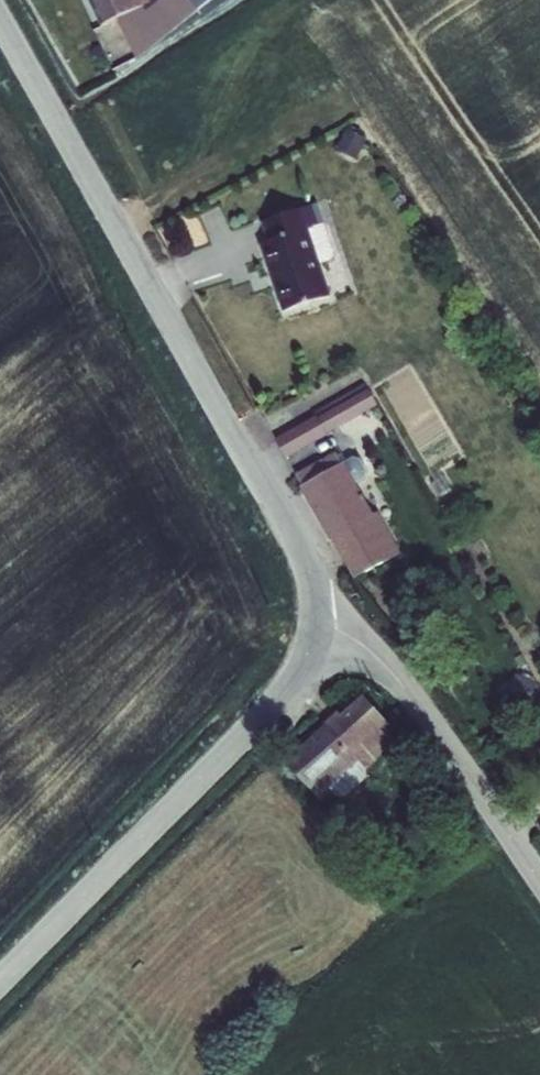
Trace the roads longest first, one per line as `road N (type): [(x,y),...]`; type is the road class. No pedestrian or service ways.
road 1 (tertiary): [(318,621),(309,565),(0,18)]
road 2 (tertiary): [(0,980),(280,699),(318,621)]
road 3 (tertiary): [(539,878),(385,662),(318,621)]

